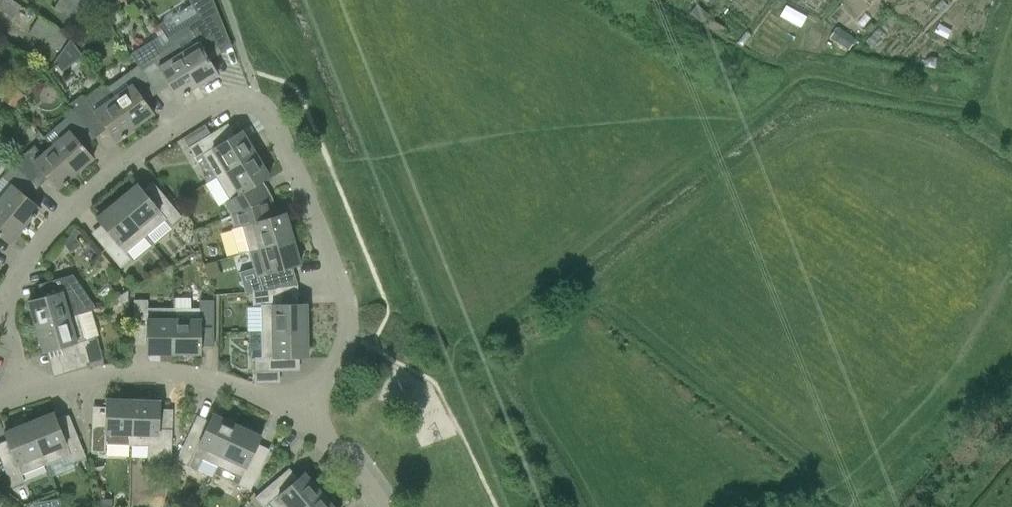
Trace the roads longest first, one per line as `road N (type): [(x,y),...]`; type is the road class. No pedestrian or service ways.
road 1 (residential): [(0,308),(41,242),(136,154),(220,102),(253,102),(274,124),(347,323),(339,356),(298,413)]
road 2 (residential): [(298,413),(240,389),(160,374),(28,391)]
road 3 (residential): [(382,506),(298,413)]

